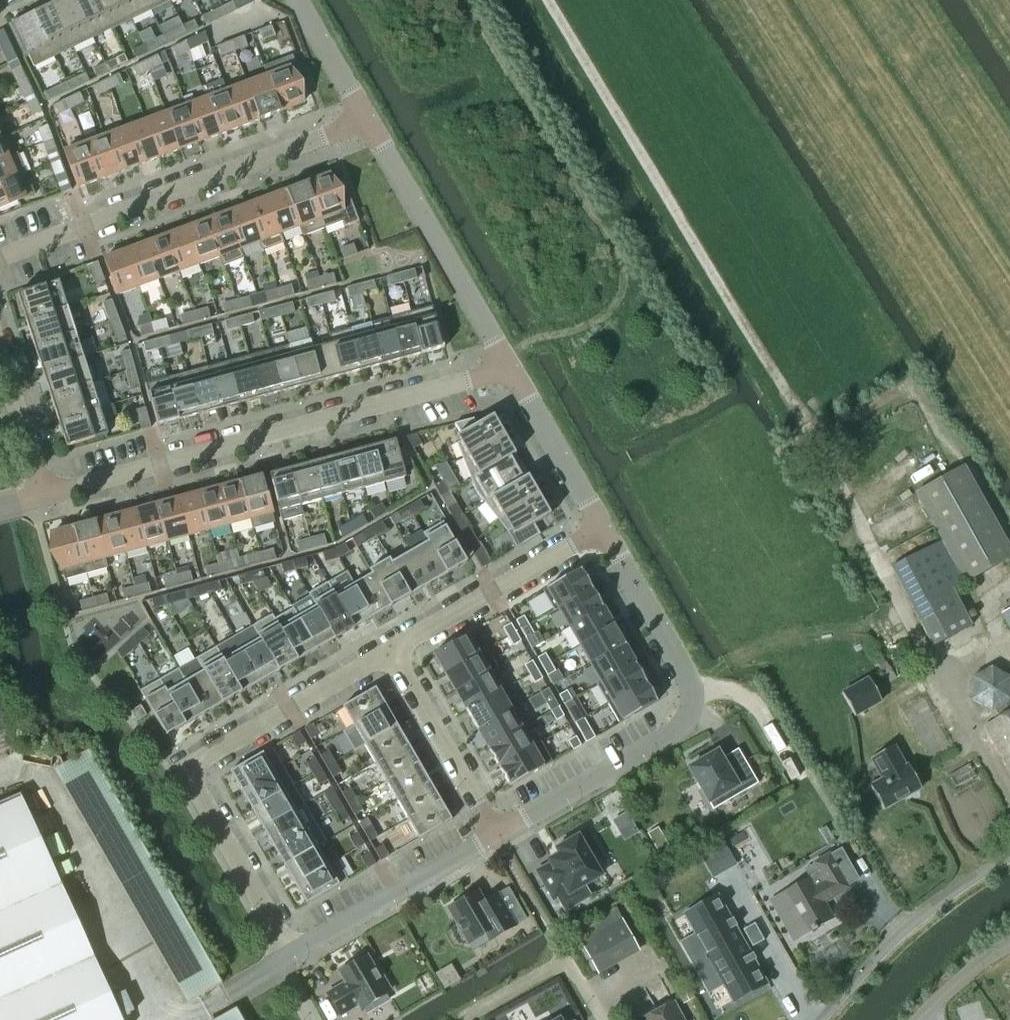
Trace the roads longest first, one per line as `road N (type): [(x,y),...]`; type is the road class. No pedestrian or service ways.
road 1 (residential): [(43,496),(509,364)]
road 2 (residential): [(495,841),(710,719),(603,530)]
road 3 (residential): [(388,652),(178,770),(286,959)]
road 4 (residential): [(0,258),(366,124)]
road 5 (residential): [(509,364),(366,124)]
road 6 (unclassified): [(821,1019),(903,930),(1009,858)]
road 7 (residential): [(603,530),(388,652)]
road 8 (residential): [(286,959),(495,841)]
road 9 (residential): [(388,652),(495,841)]
road 10 (residential): [(603,530),(509,364)]
road 11 (residential): [(43,496),(0,355)]
road 12 (residential): [(366,124),(294,0)]
road 13 (residential): [(919,1019),(1009,940)]

